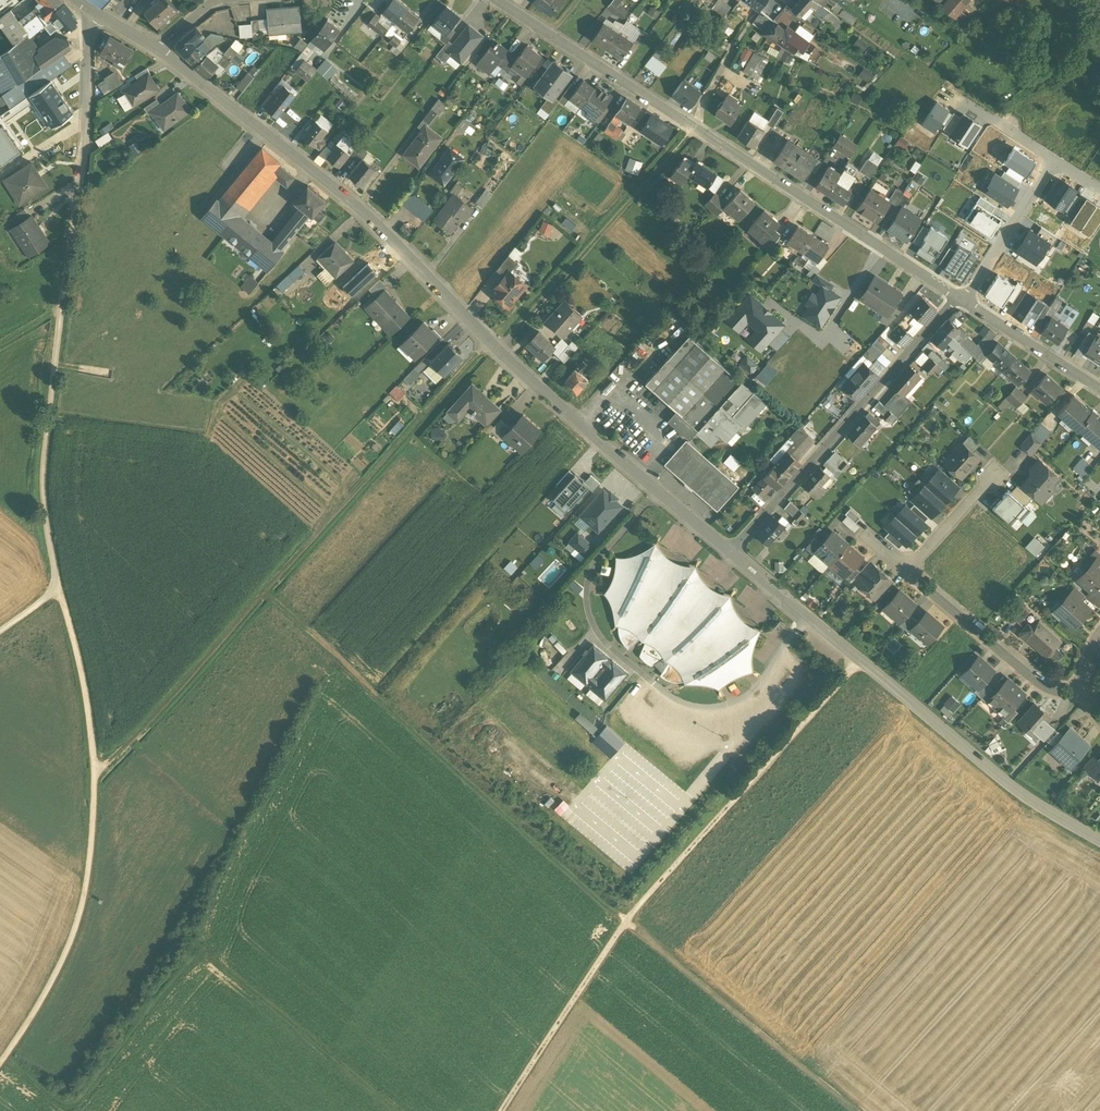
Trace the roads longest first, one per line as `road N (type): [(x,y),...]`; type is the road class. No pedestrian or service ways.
road 1 (track): [(69,250),(43,500),(88,709),(92,832),(71,941),(0,1066)]
road 2 (residential): [(159,51),(338,187),(498,351),(731,551)]
road 3 (track): [(489,342),(94,777)]
road 4 (track): [(503,1110),(627,921),(861,662)]
road 5 (track): [(265,595),(627,921)]
road 6 (residential): [(731,551),(1046,811),(1099,841)]
road 7 (track): [(85,1110),(205,956),(395,1110)]
road 8 (residential): [(959,297),(731,551)]
road 9 (residential): [(959,297),(690,124)]
road 10 (track): [(498,351),(693,123)]
road 11 (track): [(858,1110),(627,921)]
road 12 (residential): [(91,11),(88,116),(69,250)]
road 13 (residential): [(690,124),(502,0)]
road 14 (residential): [(908,573),(1037,685),(1060,694),(1089,691)]
road 15 (residential): [(965,301),(1053,160)]
road 16 (residential): [(1099,387),(965,301)]
road 17 (residential): [(908,573),(993,478)]

